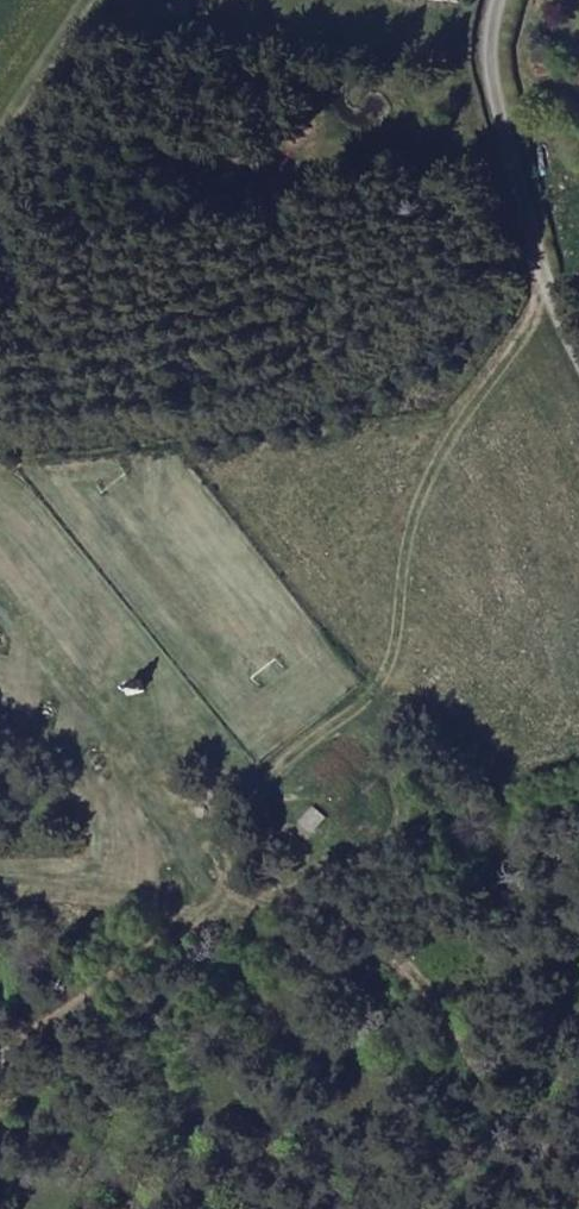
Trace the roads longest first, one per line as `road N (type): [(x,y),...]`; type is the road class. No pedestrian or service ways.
road 1 (track): [(557,299),(423,475),(408,514),(409,643),(400,673),(205,827)]
road 2 (residential): [(502,0),(485,53),(499,121),(578,344)]
road 3 (track): [(246,883),(0,1059)]

